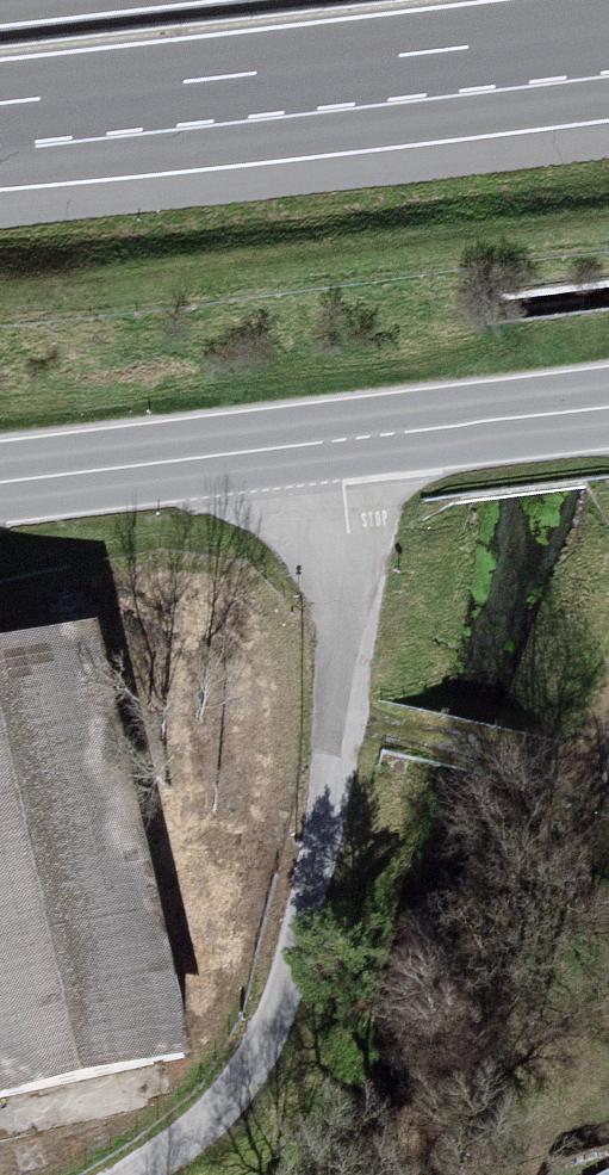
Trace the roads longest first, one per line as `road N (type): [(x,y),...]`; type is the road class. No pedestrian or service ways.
road 1 (unclassified): [(135,1174),(188,1143),(252,1082),(286,1009),(334,716),(336,539),(320,443)]
road 2 (motorway): [(0,107),(608,33)]
road 3 (track): [(608,777),(570,899),(557,990),(565,1118),(586,1174)]
road 4 (tertiary): [(0,481),(320,443)]
road 5 (tertiary): [(320,443),(608,411)]
road 6 (track): [(334,716),(608,773)]

